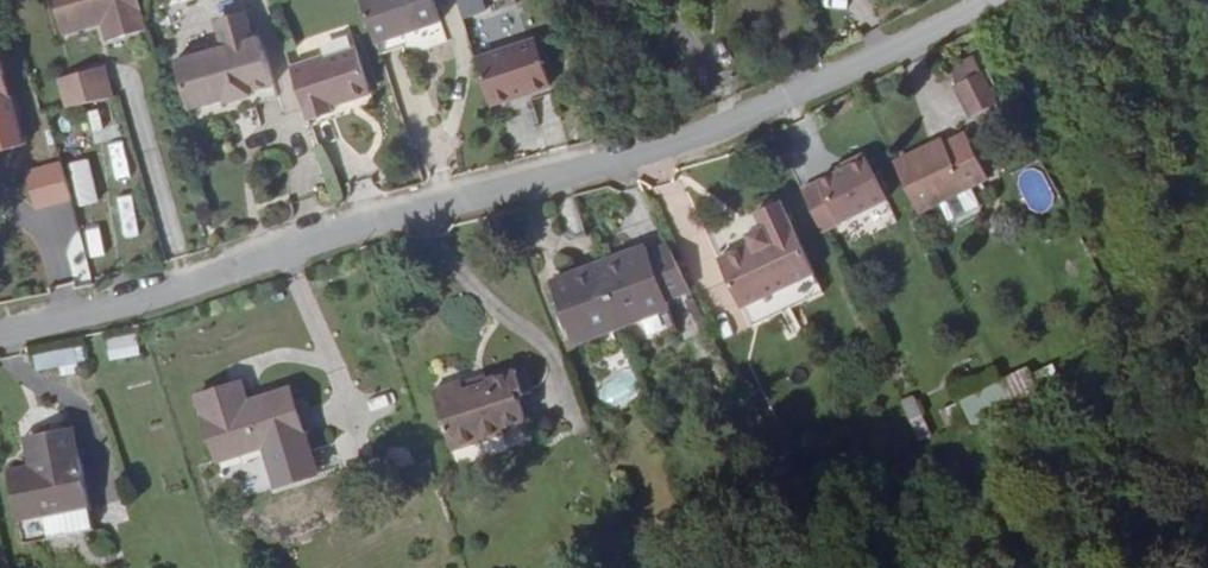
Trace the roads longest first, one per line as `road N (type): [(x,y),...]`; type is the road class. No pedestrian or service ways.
road 1 (unclassified): [(0,327),(133,301),(287,246),(652,154),(795,94),(979,0)]

